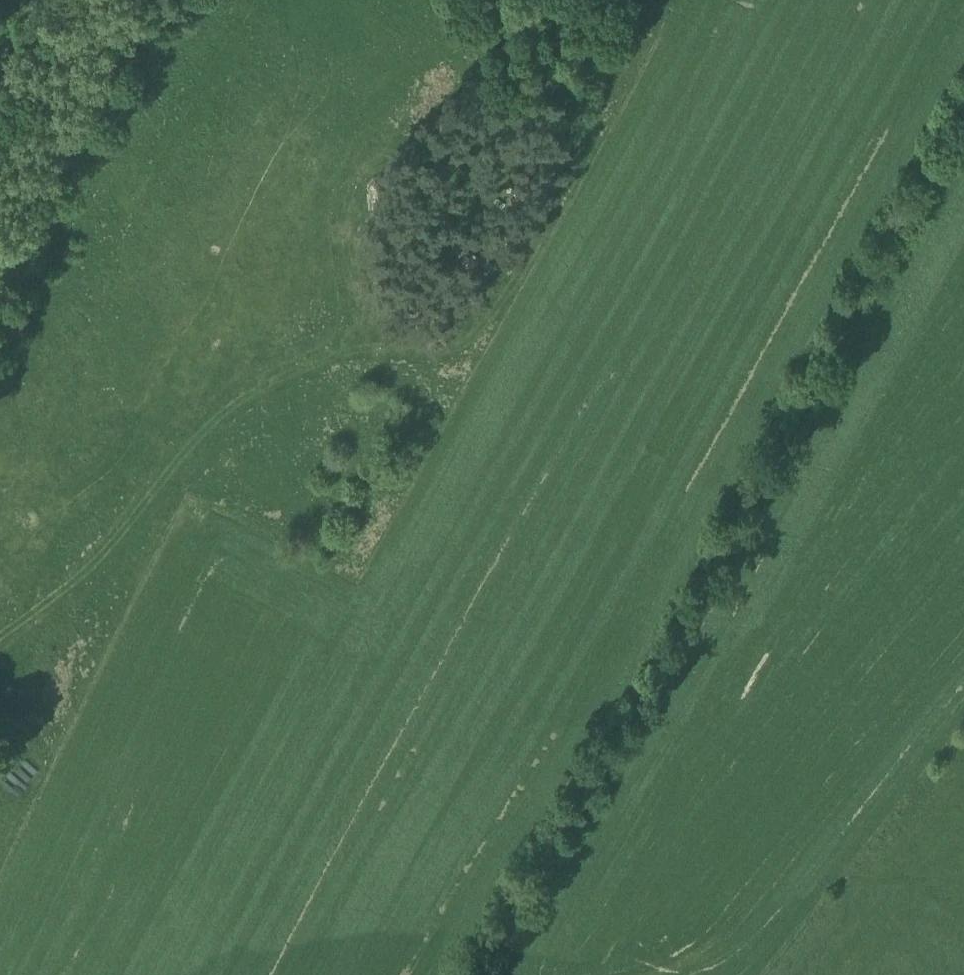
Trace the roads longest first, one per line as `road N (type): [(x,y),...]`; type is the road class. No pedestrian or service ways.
road 1 (tertiary): [(0,201),(107,0)]

